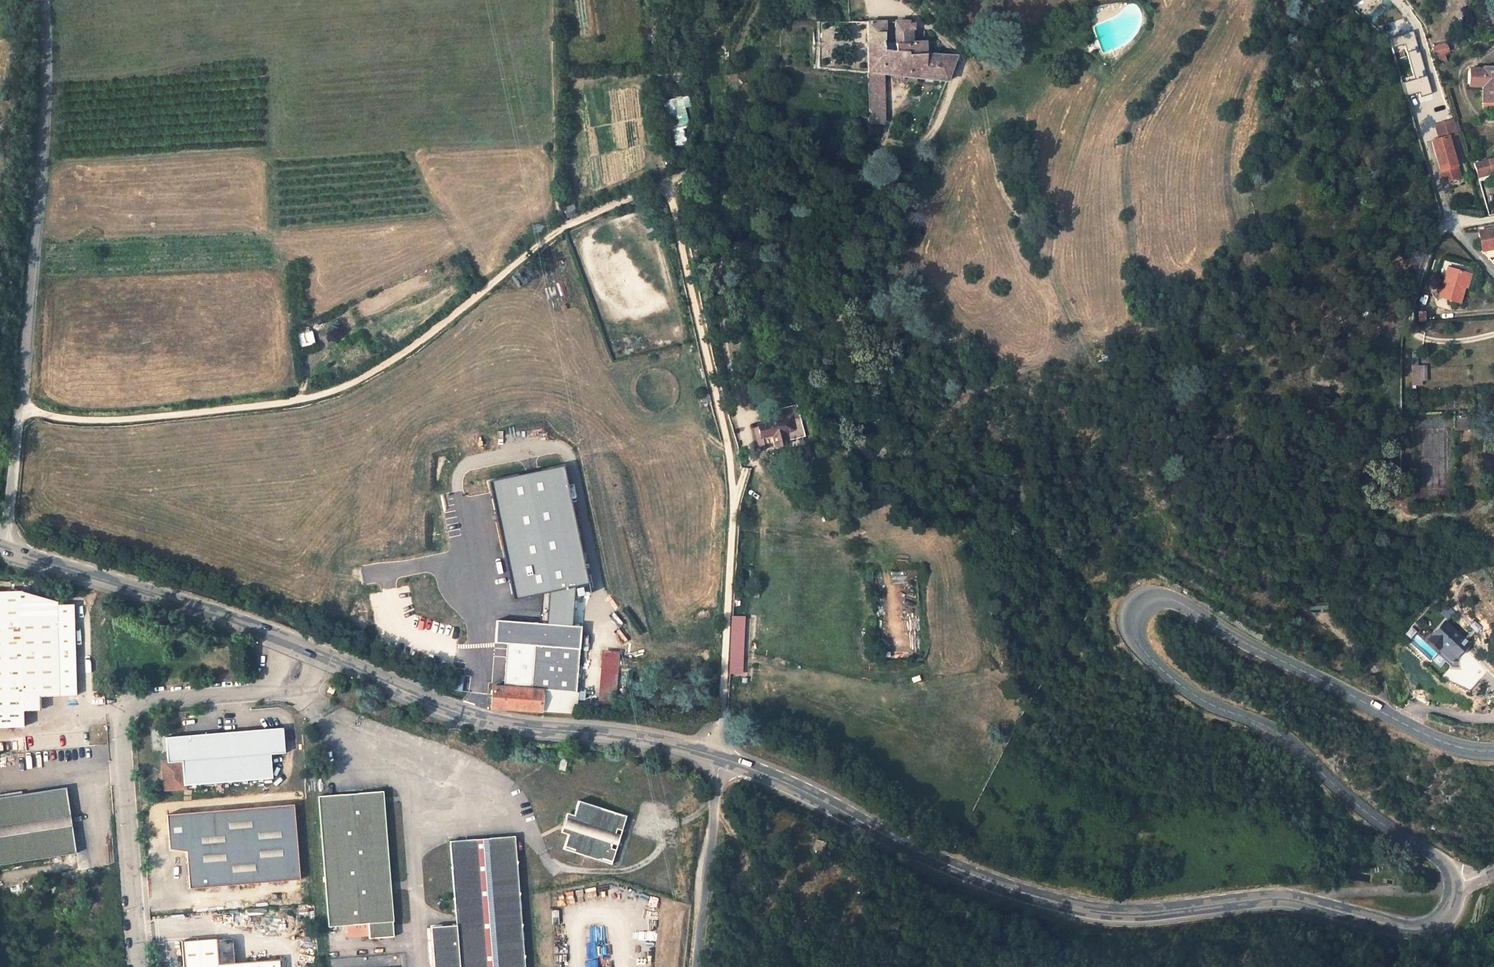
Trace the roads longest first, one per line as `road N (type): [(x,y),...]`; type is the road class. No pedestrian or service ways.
road 1 (secondary): [(1453,888),(1446,865),(1344,797),(1274,734),(1212,708),(1154,664),(1129,627),(1132,611),(1165,600),(1432,739),(1493,752)]
road 2 (secondary): [(717,757),(920,856),(1079,909),(1137,915),(1290,900),(1423,929),(1447,911),(1453,888)]
road 3 (track): [(17,410),(106,420),(323,394),(396,358),(565,226)]
road 4 (track): [(669,183),(730,462),(717,757)]
road 5 (unclassified): [(44,0),(43,170),(2,548)]
road 6 (secondary): [(321,656),(460,714),(717,757)]
road 7 (unclassified): [(268,691),(147,702),(130,709),(122,726),(140,966)]
road 8 (secondary): [(2,548),(283,641)]
road 9 (unclassified): [(717,757),(696,966)]

